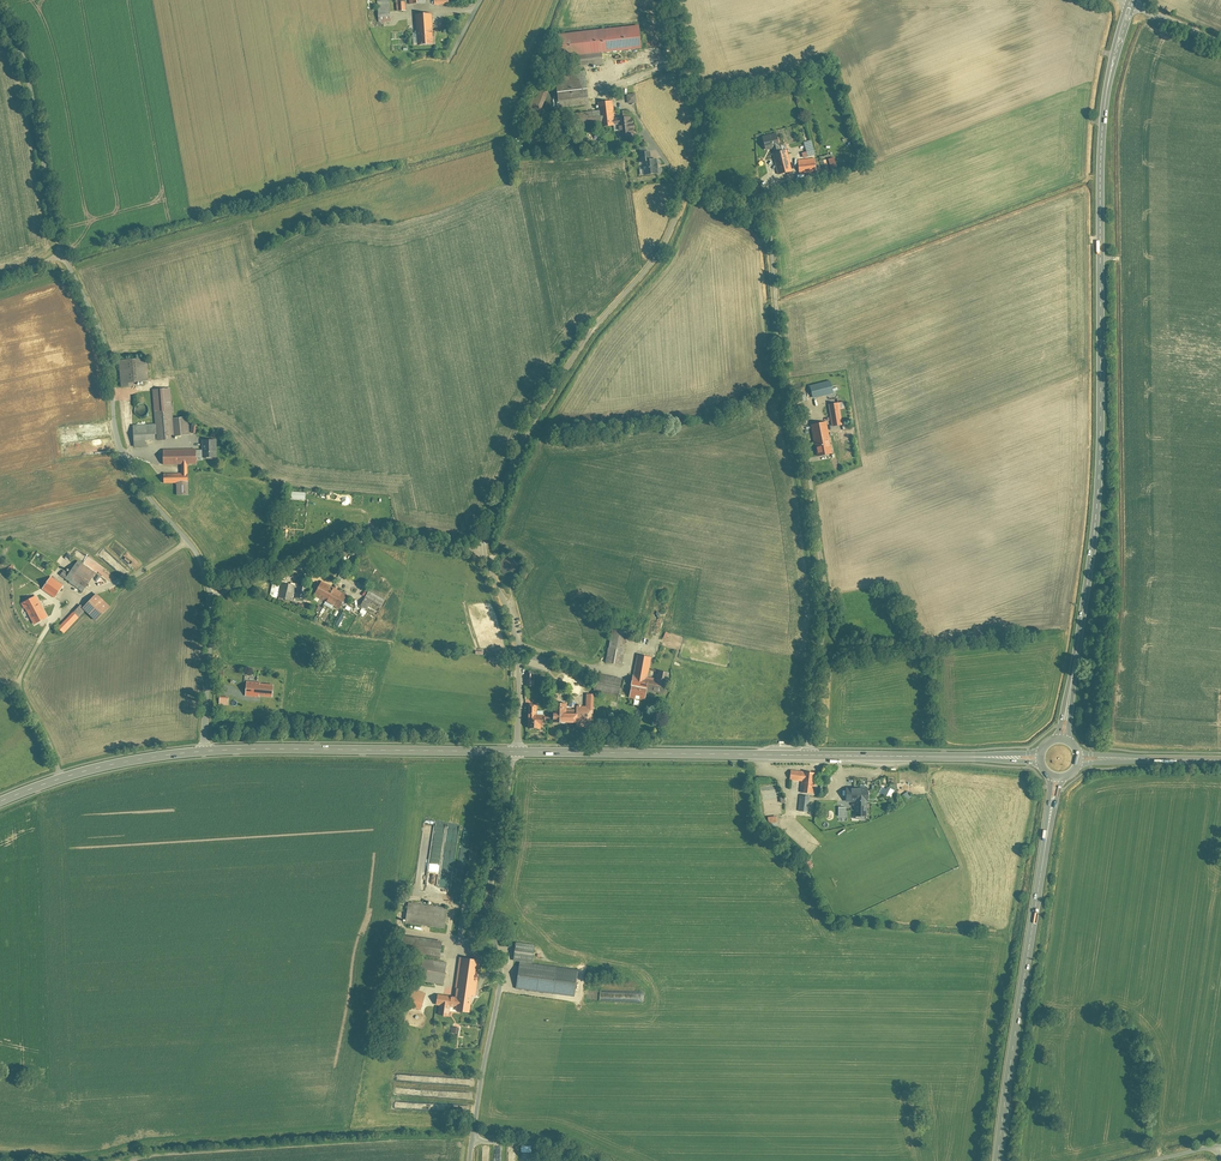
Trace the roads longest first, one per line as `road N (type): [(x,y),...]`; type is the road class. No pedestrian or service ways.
road 1 (secondary): [(1131,3),(1104,109),(1098,504),(1068,707)]
road 2 (residential): [(809,755),(824,612),(768,230),(691,187)]
road 3 (residential): [(482,555),(526,437),(593,329),(648,267),(691,187)]
road 4 (residential): [(473,1142),(498,994),(491,890),(518,751)]
road 5 (unclassified): [(62,254),(105,346),(121,452),(199,557),(211,594)]
road 6 (primary): [(1052,816),(997,1160)]
road 7 (primary): [(203,751),(518,751)]
road 8 (primary): [(518,751),(809,755)]
road 9 (residential): [(482,555),(357,532),(211,594)]
road 10 (residential): [(0,26),(21,64),(62,254)]
road 11 (primary): [(0,802),(85,771),(203,751)]
road 12 (residential): [(518,751),(518,647),(482,555)]
road 13 (residential): [(691,187),(703,112),(663,0)]
road 14 (primary): [(809,755),(996,757)]
road 15 (residential): [(211,594),(203,751)]

